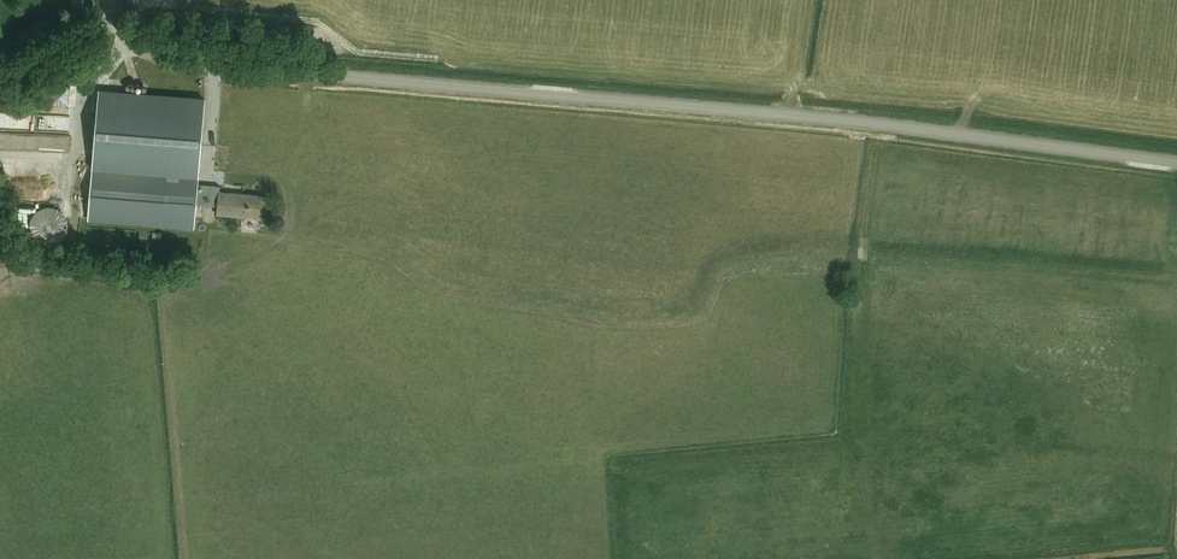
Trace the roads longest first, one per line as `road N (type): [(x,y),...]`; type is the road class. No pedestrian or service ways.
road 1 (unclassified): [(1176,165),(803,117),(177,63),(128,43),(108,0)]

